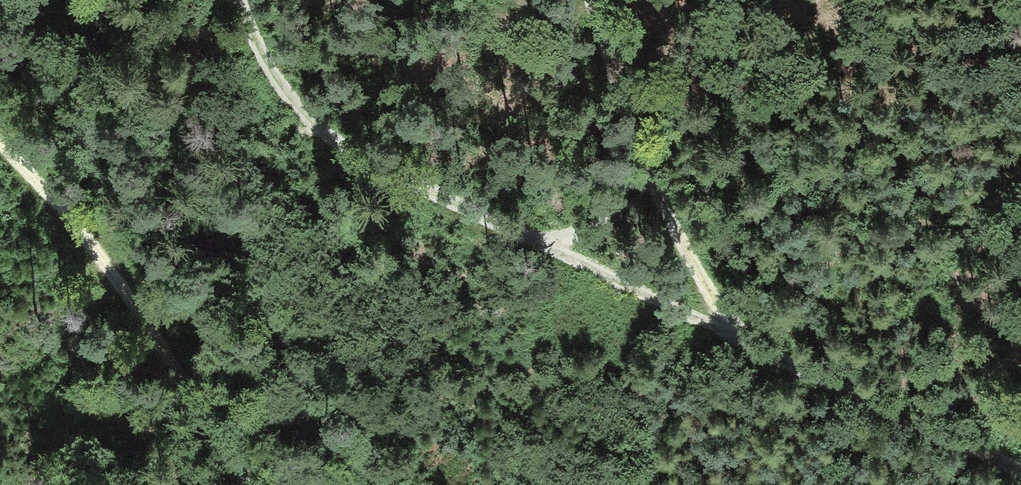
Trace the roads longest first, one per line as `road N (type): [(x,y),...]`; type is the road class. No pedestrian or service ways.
road 1 (track): [(242,0),(275,81),(340,144),(1020,472)]
road 2 (track): [(261,484),(119,278),(0,140)]
road 3 (track): [(732,333),(635,150),(583,0)]
road 4 (track): [(635,150),(612,207),(549,246)]

